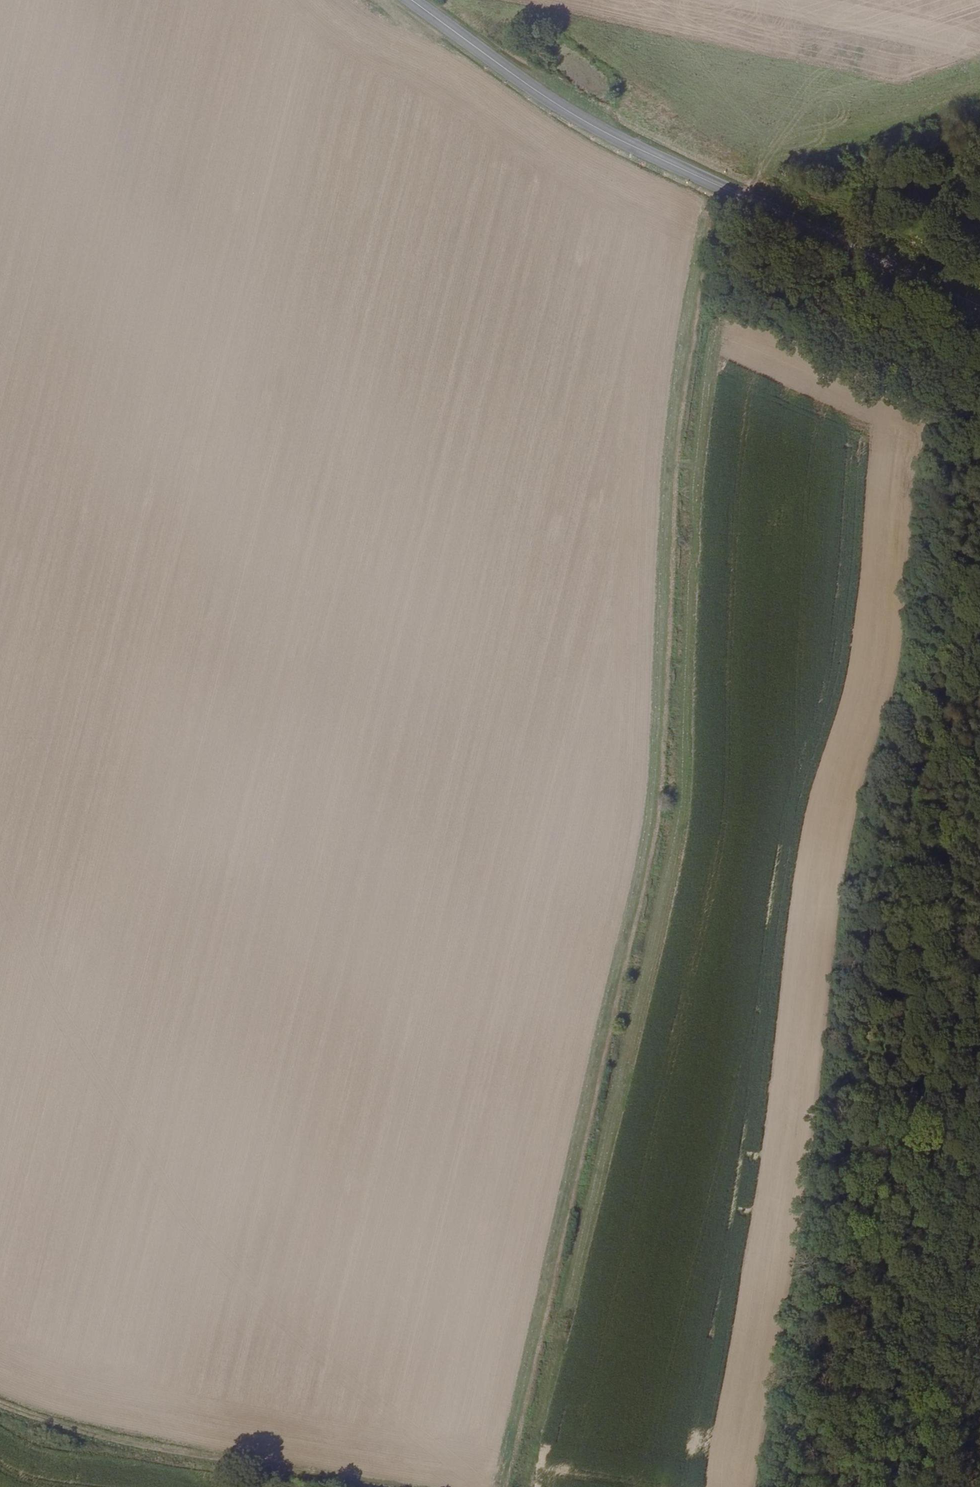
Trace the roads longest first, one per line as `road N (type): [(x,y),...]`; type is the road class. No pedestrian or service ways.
road 1 (track): [(499,1486),(652,831),(673,442),(716,183)]
road 2 (tertiary): [(979,305),(587,122),(411,0)]
road 3 (track): [(0,1400),(136,1442),(408,1486)]
road 4 (track): [(731,190),(979,101)]

